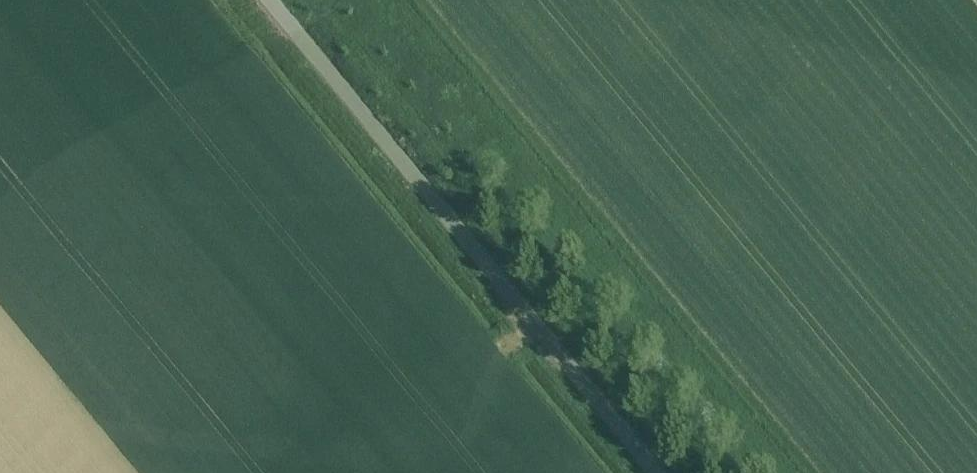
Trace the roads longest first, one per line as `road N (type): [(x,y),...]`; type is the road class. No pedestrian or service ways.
road 1 (track): [(374,0),(766,472)]
road 2 (tertiary): [(657,472),(269,0)]

